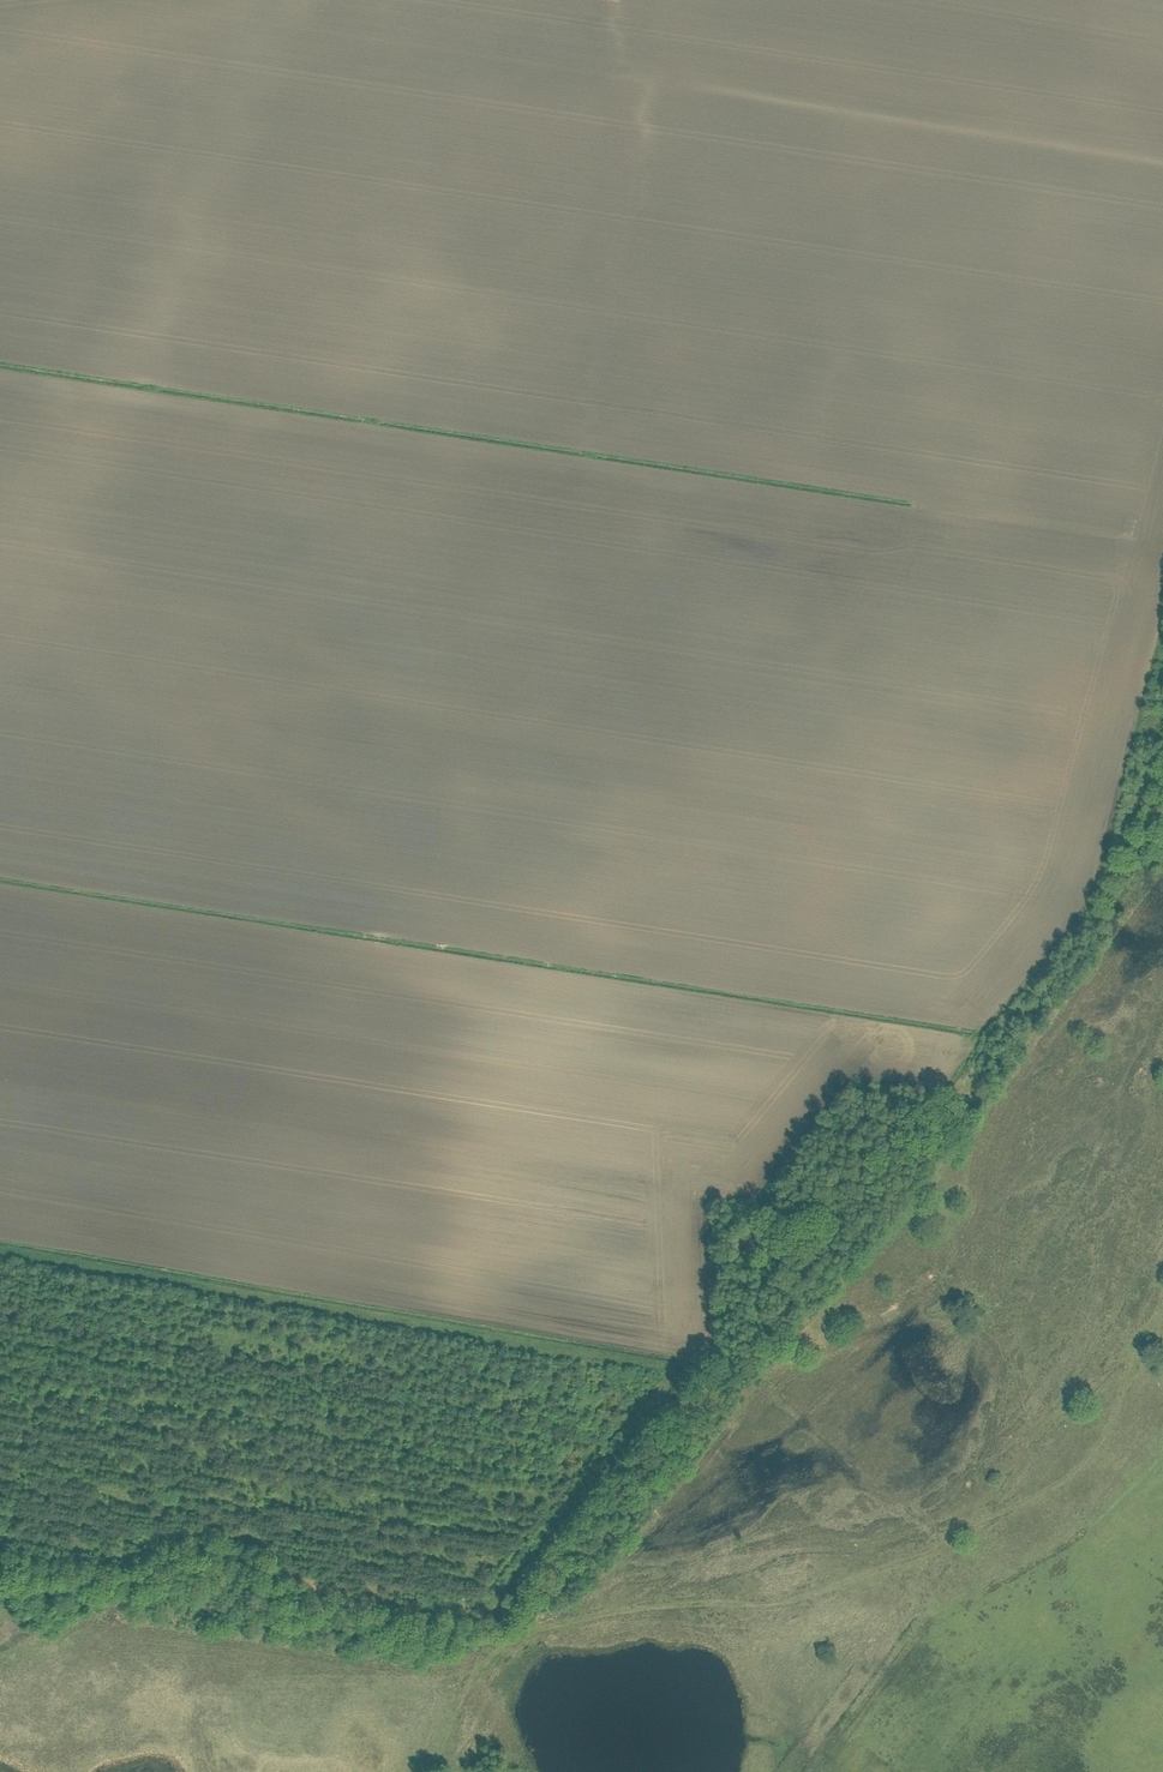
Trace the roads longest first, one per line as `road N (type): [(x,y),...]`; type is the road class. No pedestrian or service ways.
road 1 (track): [(439,1771),(460,1699),(490,1659),(548,1624),(819,1592),(945,1547),(1069,1477),(1109,1431),(1134,1352),(1162,1311)]

